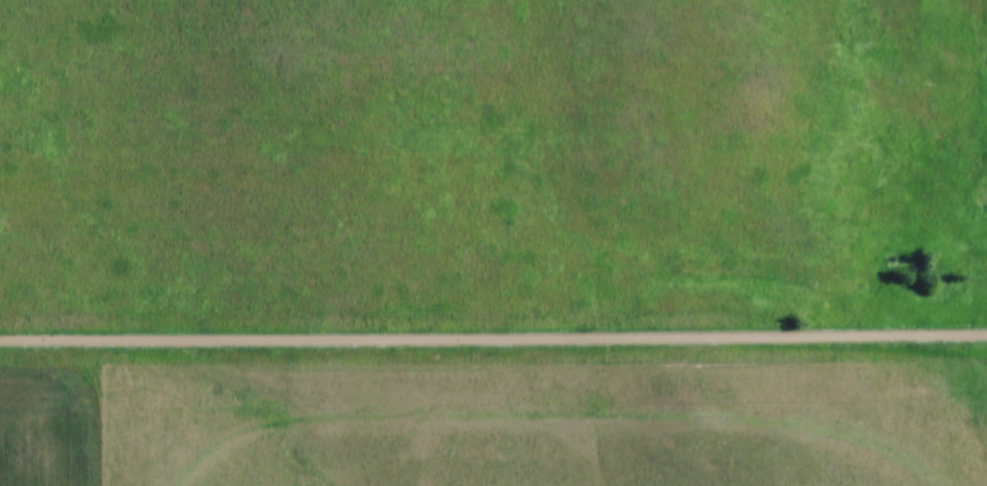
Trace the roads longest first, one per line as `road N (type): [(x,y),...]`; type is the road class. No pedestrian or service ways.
road 1 (residential): [(0,340),(986,335)]
road 2 (track): [(965,485),(842,434),(704,410),(289,415),(205,441),(177,485)]

